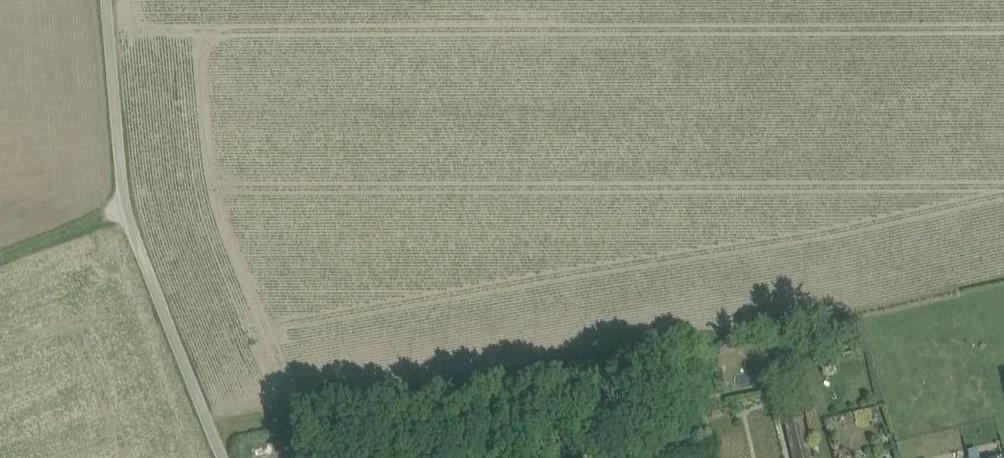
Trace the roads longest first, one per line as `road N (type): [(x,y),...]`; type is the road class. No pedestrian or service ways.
road 1 (unclassified): [(105,0),(125,208),(221,457)]

